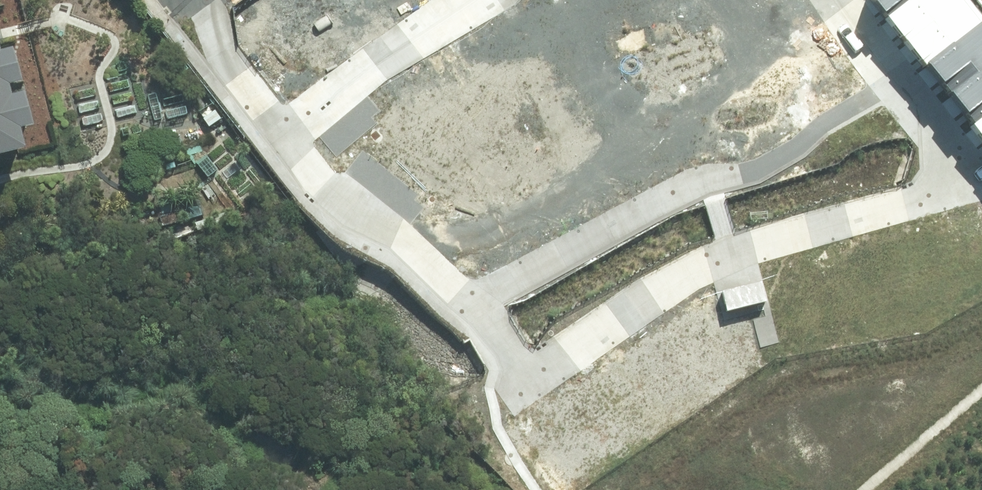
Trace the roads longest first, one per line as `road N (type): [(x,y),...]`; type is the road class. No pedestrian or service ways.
road 1 (residential): [(889,83),(950,186),(711,265),(522,386),(475,303)]
road 2 (residential): [(475,303),(705,180),(786,157),(889,83)]
road 3 (residential): [(475,303),(357,210),(284,132)]
road 4 (residential): [(284,132),(479,0)]
road 5 (residential): [(284,132),(239,75),(207,6)]

